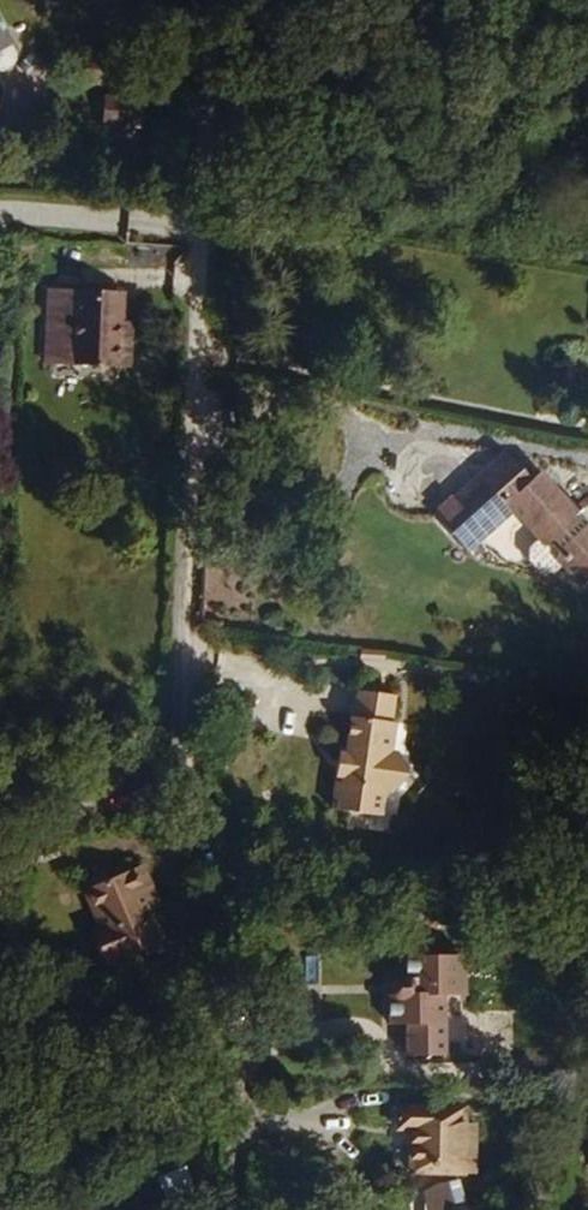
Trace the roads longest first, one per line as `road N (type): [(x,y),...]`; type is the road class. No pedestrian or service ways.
road 1 (unclassified): [(231,1209),(236,873)]

